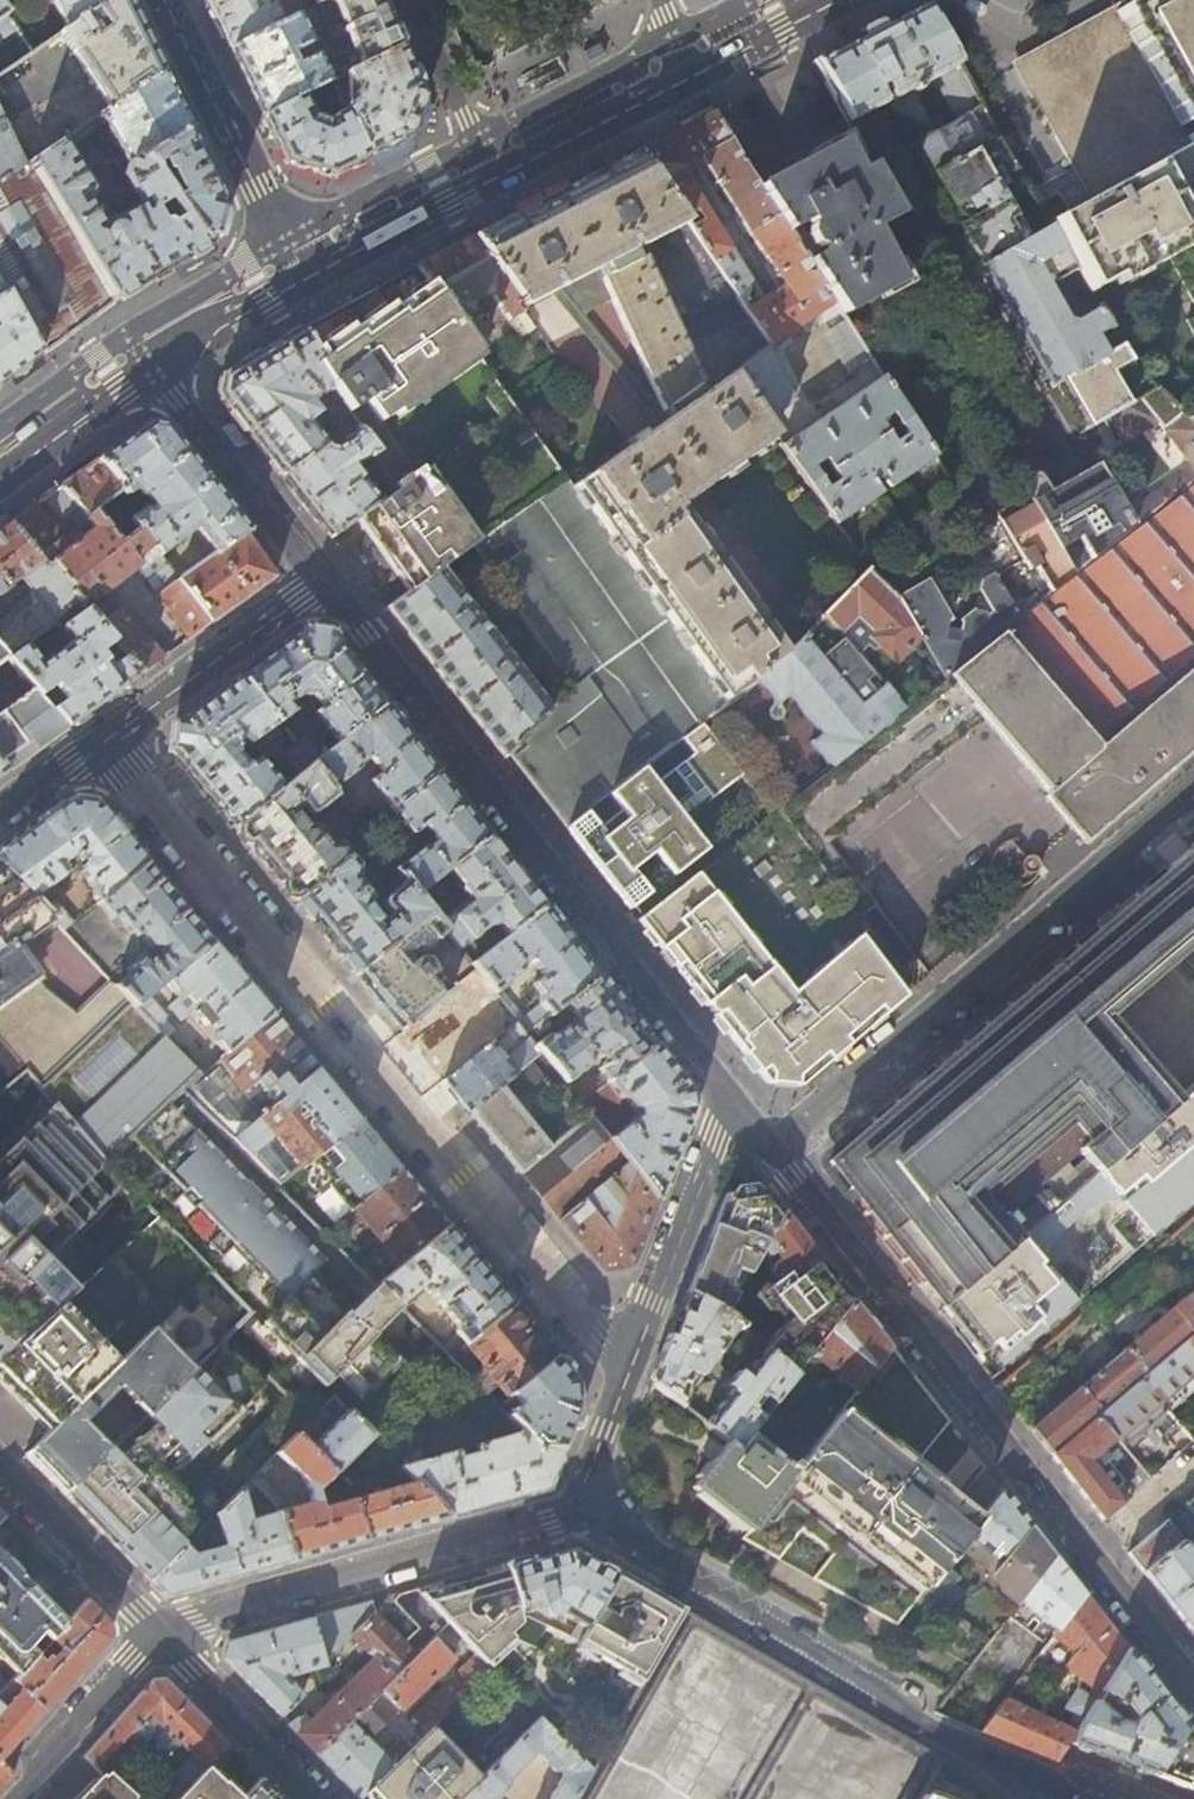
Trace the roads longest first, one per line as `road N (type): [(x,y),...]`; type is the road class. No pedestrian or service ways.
road 1 (residential): [(629,1369),(106,740)]
road 2 (residential): [(1193,1687),(729,1101)]
road 3 (residential): [(729,1101),(320,581)]
road 4 (residential): [(811,15),(1042,416),(904,559)]
road 5 (residential): [(1084,1798),(883,1706),(576,1512)]
road 6 (residential): [(576,1512),(157,1637)]
road 7 (tertiary): [(303,276),(166,0)]
road 8 (residential): [(629,1369),(729,1101)]
road 9 (residential): [(320,581),(154,370)]
road 10 (residential): [(106,740),(320,581)]
road 11 (secondary): [(492,181),(699,76)]
road 12 (residential): [(0,1473),(157,1637)]
road 13 (residential): [(157,1637),(315,1798)]
road 14 (residential): [(157,1637),(17,1798)]
road 15 (secondary): [(303,276),(492,181)]
road 16 (residential): [(412,0),(492,181)]
road 17 (secondary): [(0,477),(154,370)]
road 18 (secondary): [(154,370),(303,276)]
road 19 (residential): [(576,1512),(629,1369)]
road 20 (residential): [(0,815),(106,740)]
road 21 (secondary): [(699,76),(811,15)]

